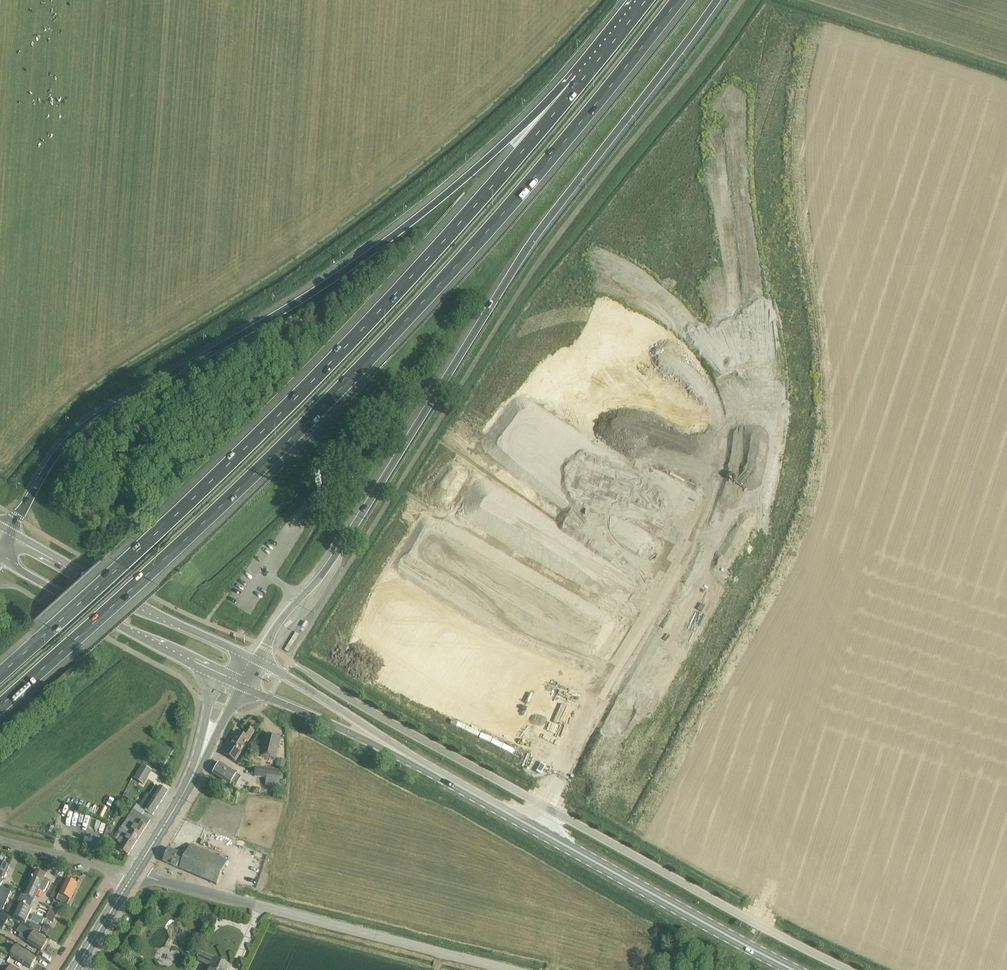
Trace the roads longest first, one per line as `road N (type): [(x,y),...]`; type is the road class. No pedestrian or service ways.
road 1 (motorway): [(556,839),(742,537),(767,466),(770,420),(735,134),(743,0)]
road 2 (motorway): [(582,80),(320,372),(0,674)]
road 3 (motorway): [(507,284),(581,272),(650,304),(683,329),(717,377),(736,423),(741,466),(718,529),(534,827)]
road 4 (motorway): [(582,80),(368,255),(93,419),(58,452),(11,532)]
road 5 (motorway): [(346,381),(498,218),(677,0)]
road 6 (motorway): [(0,705),(346,381)]
road 7 (motorway): [(258,661),(287,611),(327,571),(507,284)]
road 8 (unclassified): [(501,969),(134,873)]
road 9 (motorway): [(507,284),(714,0)]
road 10 (primary): [(258,661),(11,532)]
road 11 (primary): [(794,969),(556,839)]
road 12 (primary): [(0,558),(234,684)]
road 13 (primary): [(134,873),(184,797),(234,684)]
road 14 (primary): [(234,684),(420,763)]
road 15 (primary): [(420,763),(258,661)]
road 16 (motorway): [(346,381),(447,311),(507,284)]
road 17 (primary): [(534,827),(420,763)]
road 18 (unclassified): [(121,871),(0,840)]
road 19 (residential): [(121,871),(54,969)]

